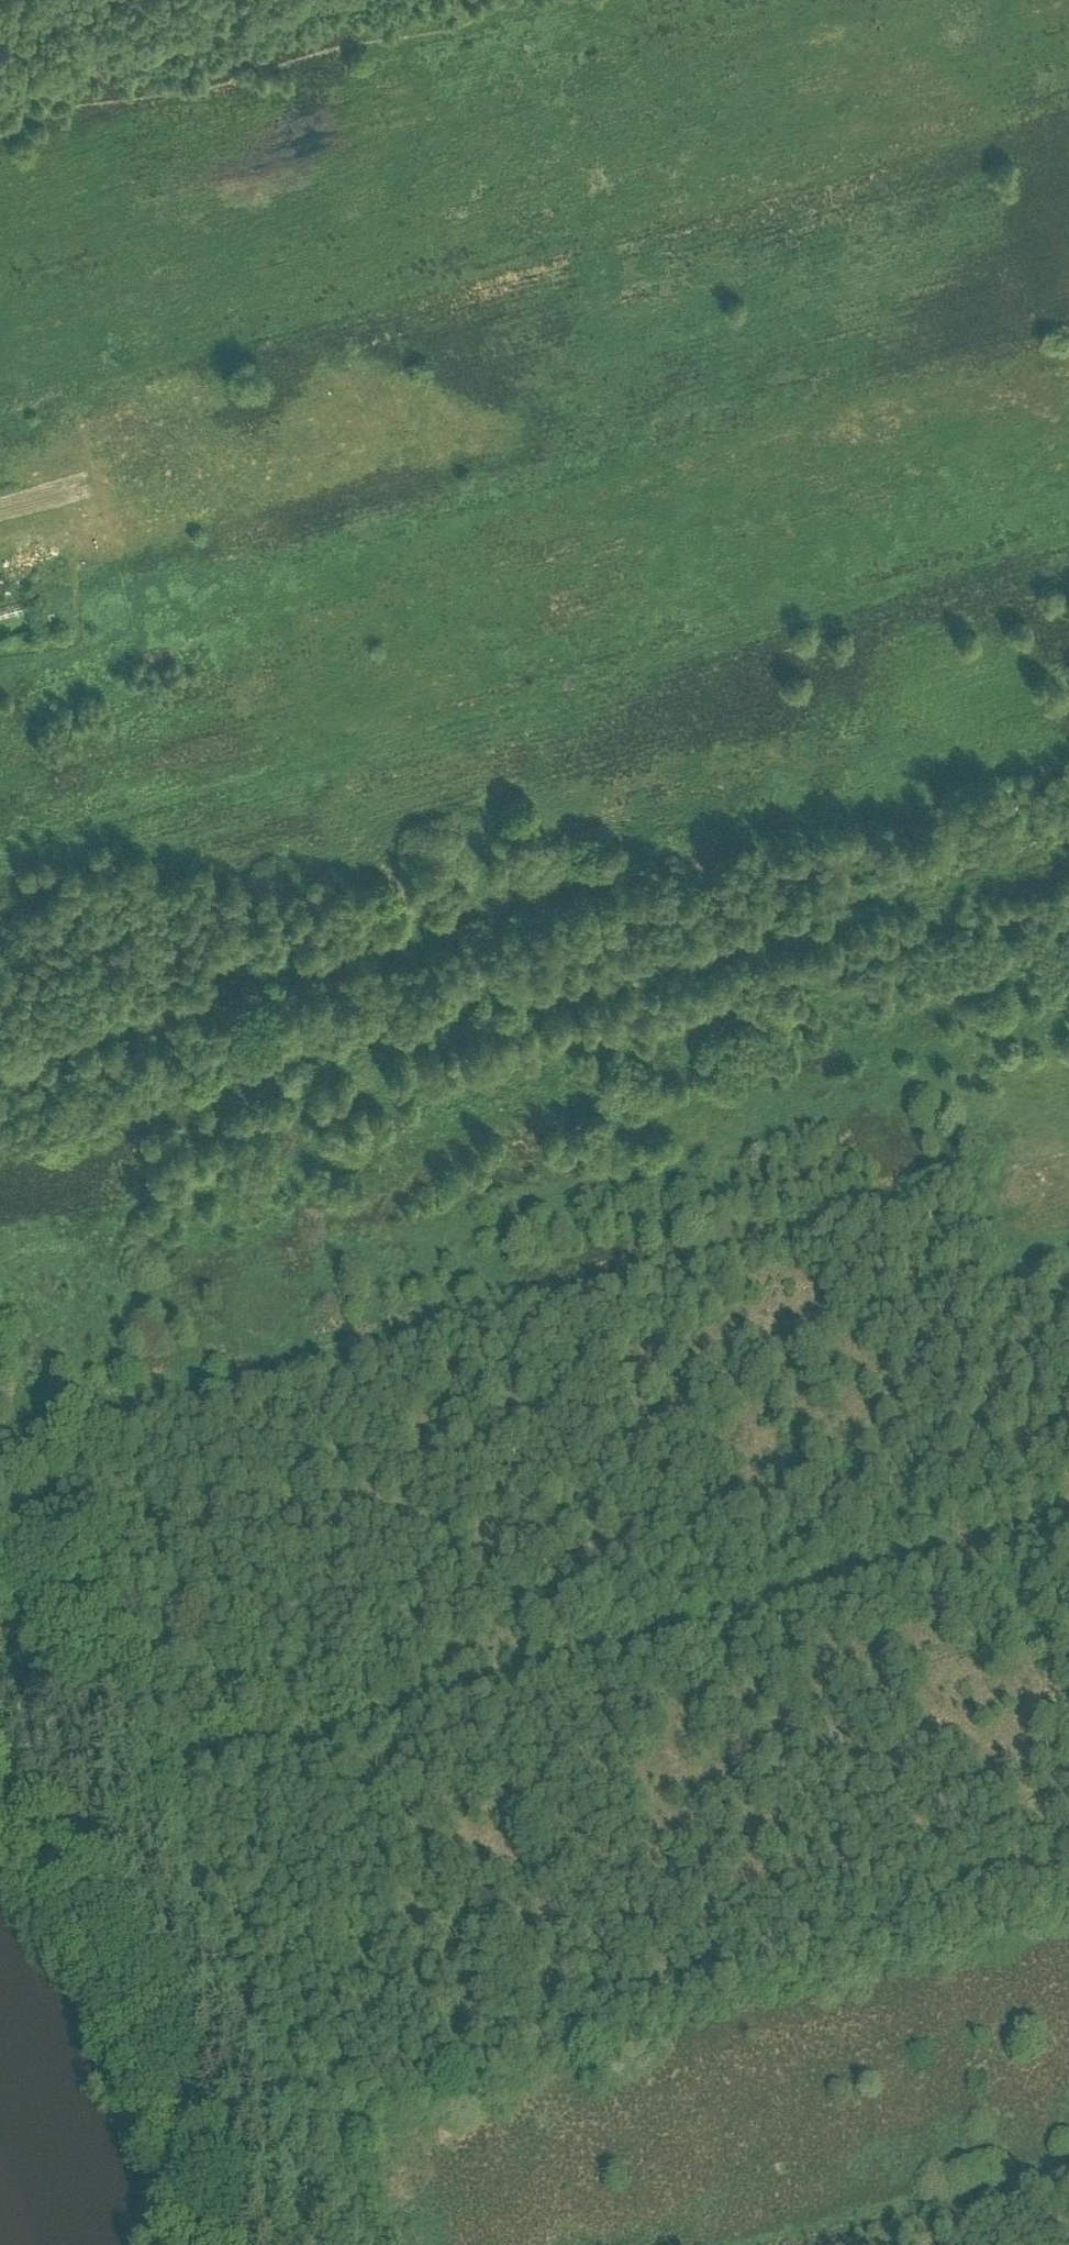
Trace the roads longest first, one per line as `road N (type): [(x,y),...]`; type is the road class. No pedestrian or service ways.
road 1 (unclassified): [(0,1800),(108,1960),(213,2209),(209,2244)]

